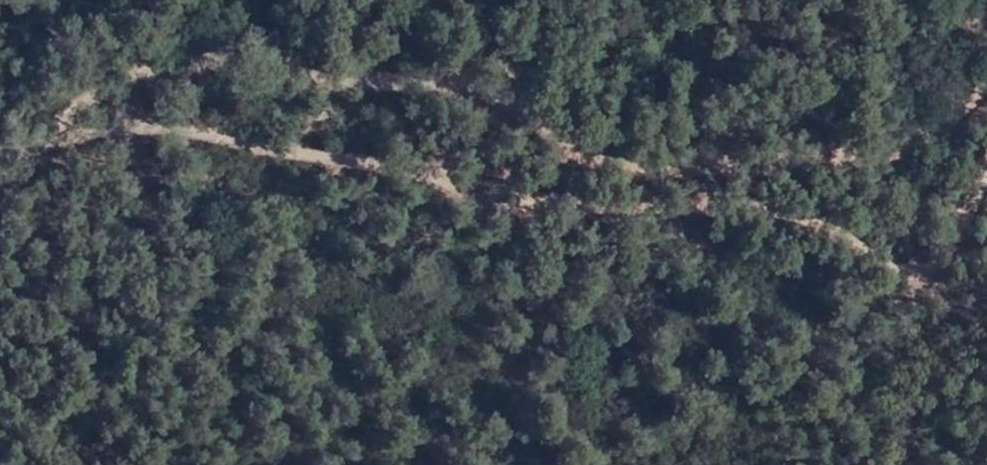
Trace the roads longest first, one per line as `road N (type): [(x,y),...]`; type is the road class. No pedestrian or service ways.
road 1 (track): [(986,83),(864,152),(654,166),(549,136),(433,71),(269,73),(81,91),(35,132),(15,181),(0,196)]
road 2 (track): [(986,196),(932,271),(893,266),(727,197),(652,209),(555,206),(217,126),(0,132)]

